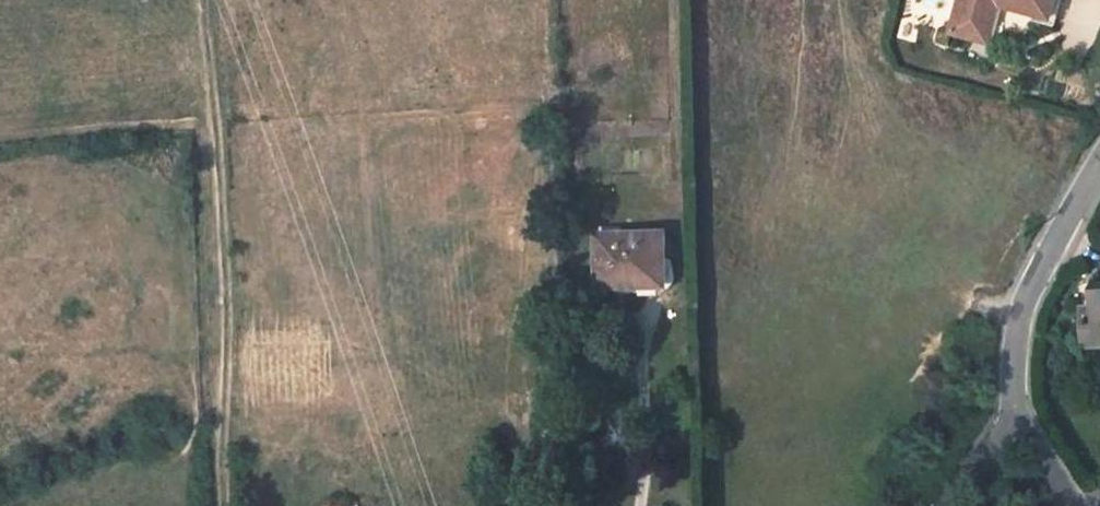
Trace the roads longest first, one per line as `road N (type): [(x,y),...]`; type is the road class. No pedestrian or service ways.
road 1 (residential): [(1099,160),(1035,295),(1011,382)]
road 2 (residential): [(1011,382),(1077,505)]

